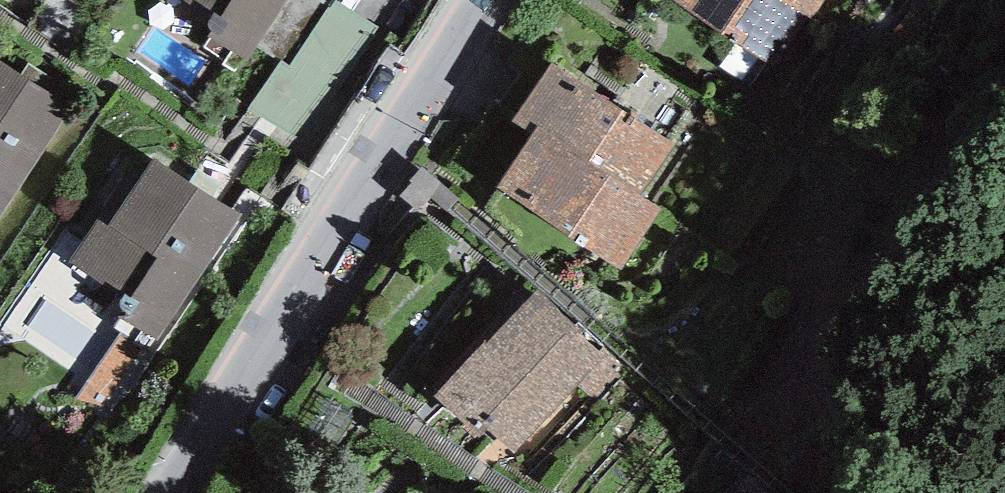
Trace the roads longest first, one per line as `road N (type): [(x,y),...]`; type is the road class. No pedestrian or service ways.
road 1 (tertiary): [(458,0),(235,331),(141,492)]

